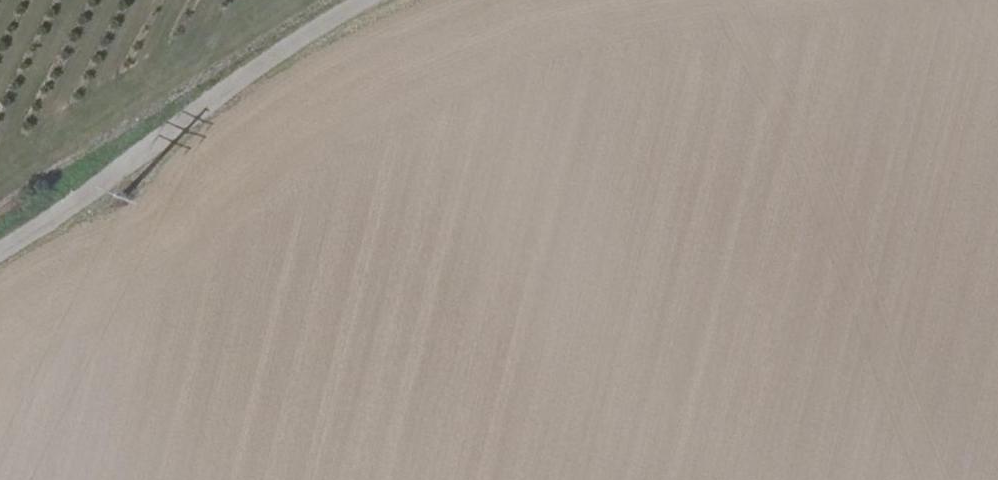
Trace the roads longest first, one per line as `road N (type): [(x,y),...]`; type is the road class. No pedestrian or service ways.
road 1 (track): [(0,250),(367,0)]

